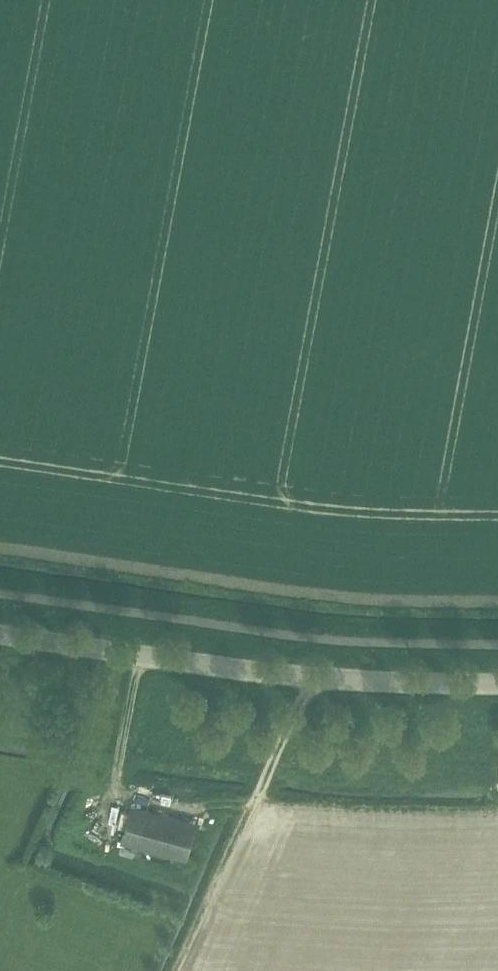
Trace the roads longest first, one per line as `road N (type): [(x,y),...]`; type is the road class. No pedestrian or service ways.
road 1 (tertiary): [(497,682),(268,673),(0,635)]

